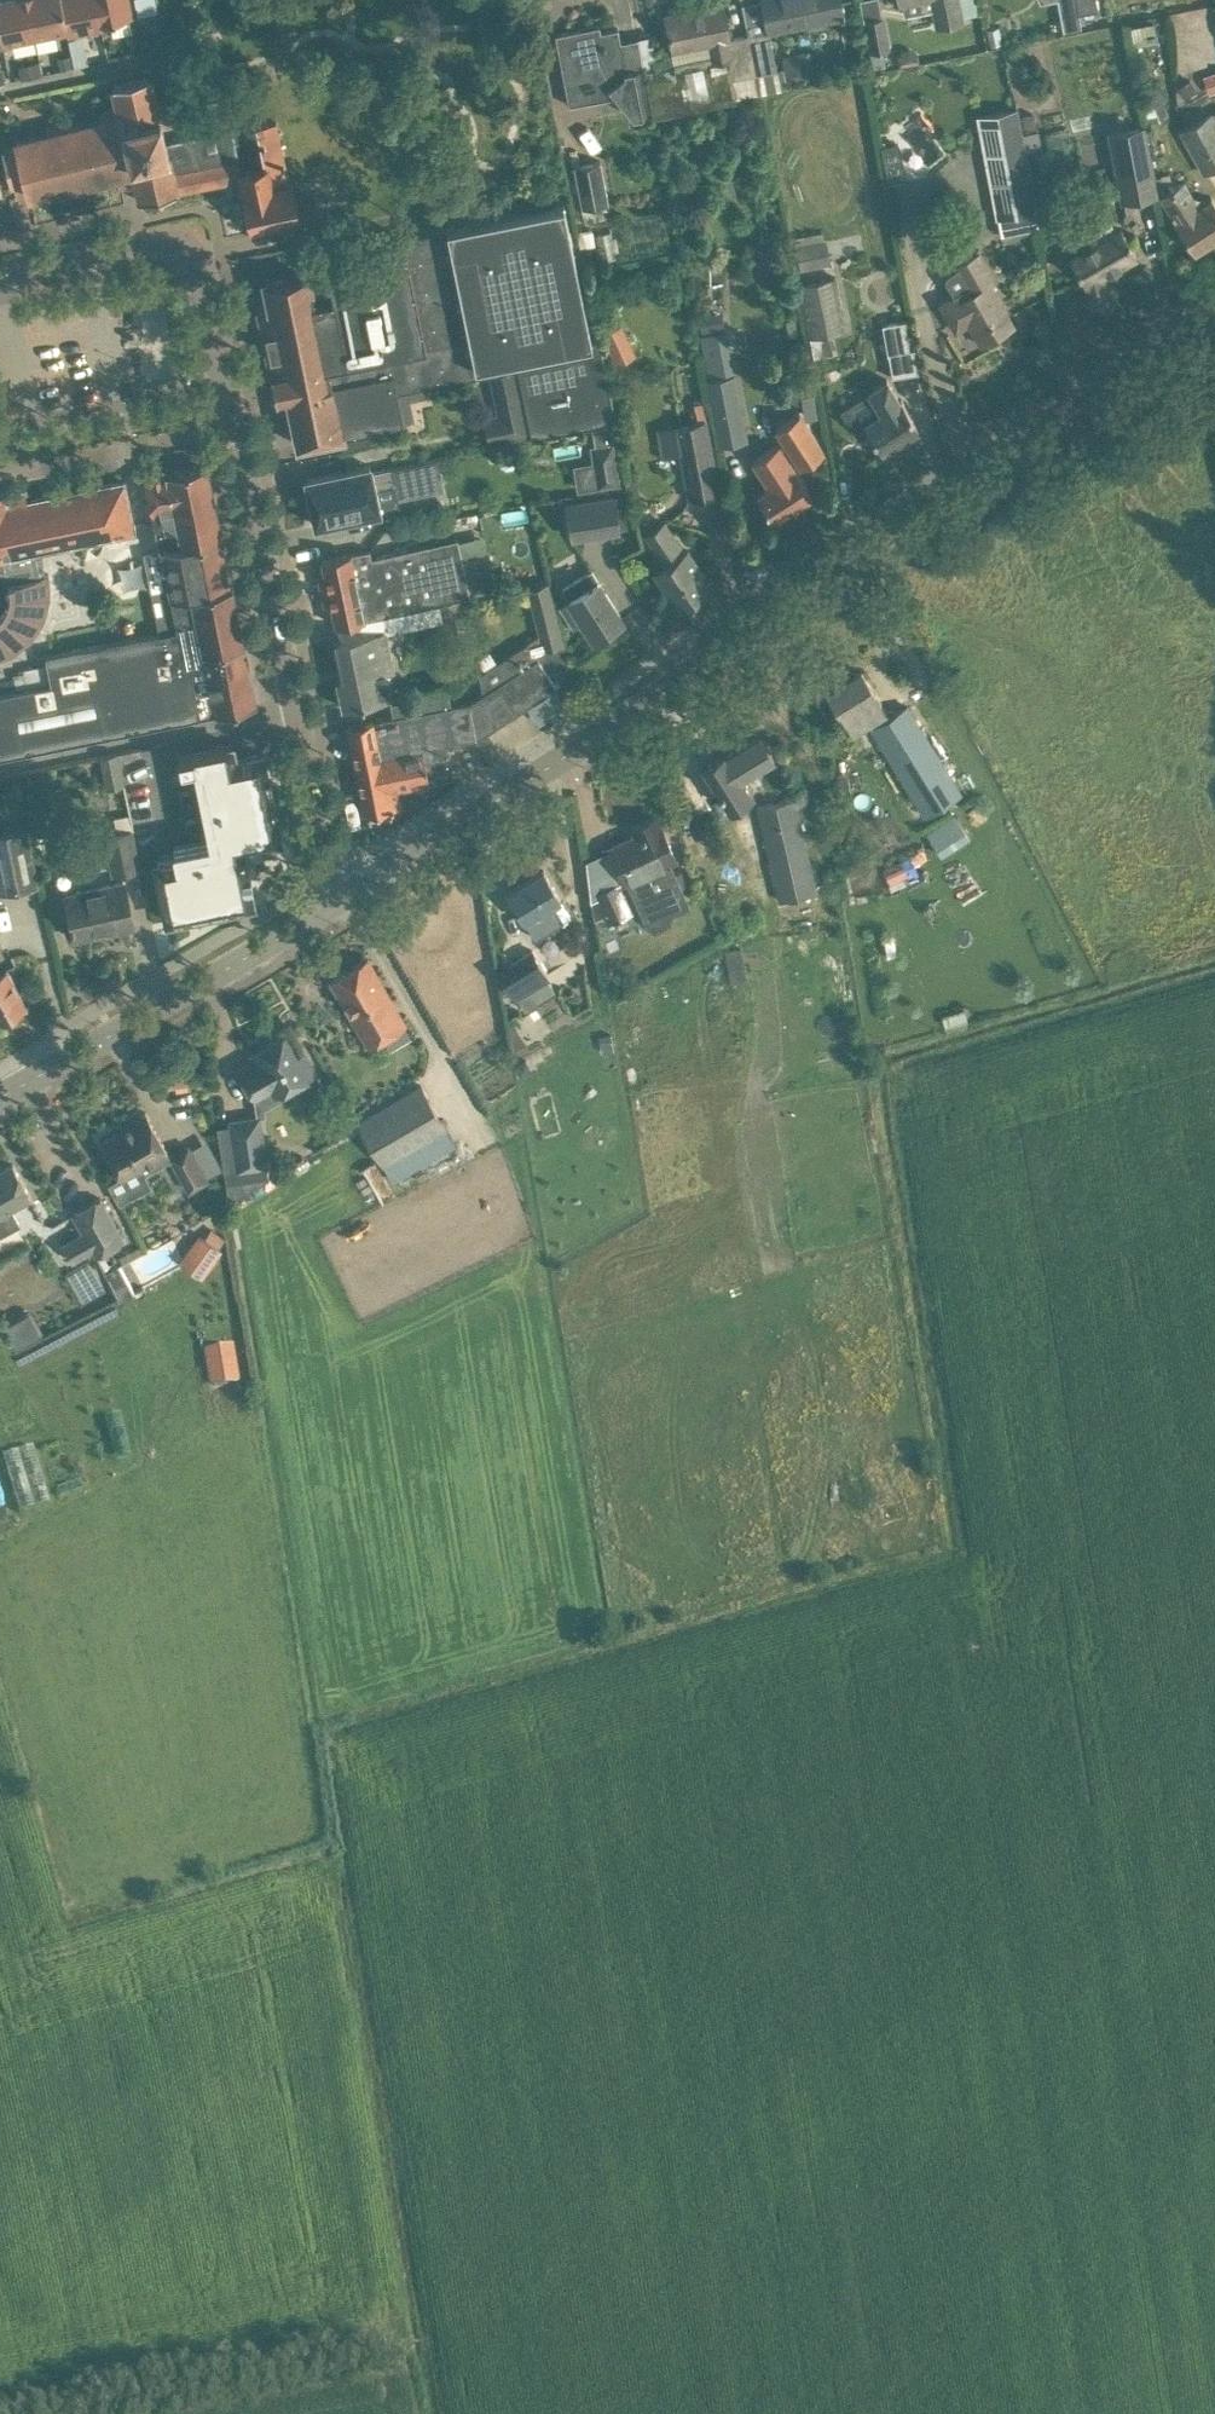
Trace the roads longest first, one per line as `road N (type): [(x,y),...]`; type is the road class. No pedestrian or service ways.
road 1 (tertiary): [(349,897),(1214,335)]
road 2 (residential): [(349,897),(332,863),(236,398)]
road 3 (tertiary): [(0,1096),(349,897)]
road 4 (residential): [(236,398),(205,250),(166,240),(0,275)]
road 5 (residential): [(236,398),(0,450)]

